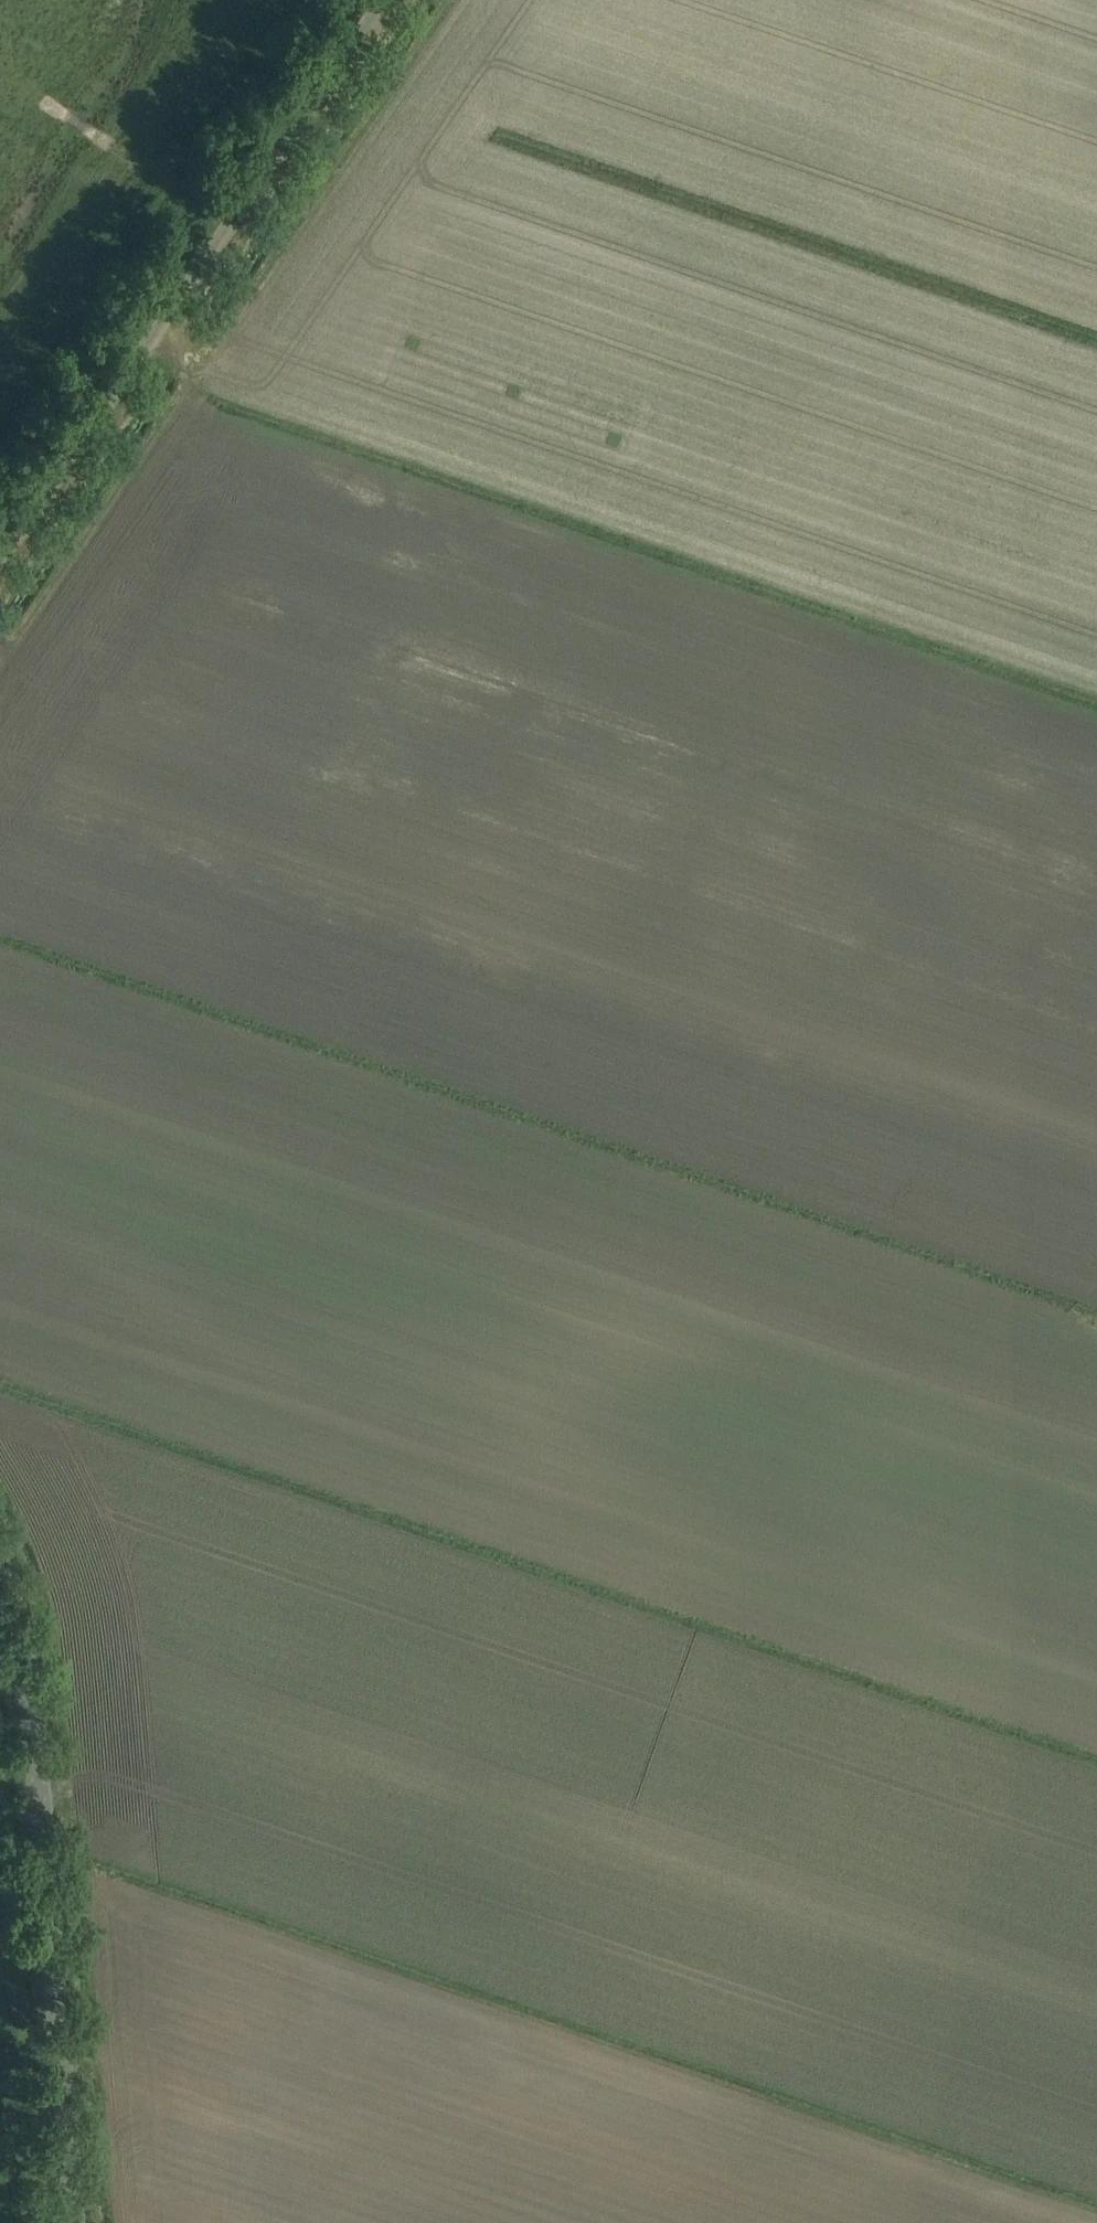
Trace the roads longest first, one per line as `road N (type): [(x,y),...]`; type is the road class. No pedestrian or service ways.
road 1 (unclassified): [(0,562),(385,0)]
road 2 (tertiary): [(76,2222),(32,1709),(18,1621),(0,1571)]

